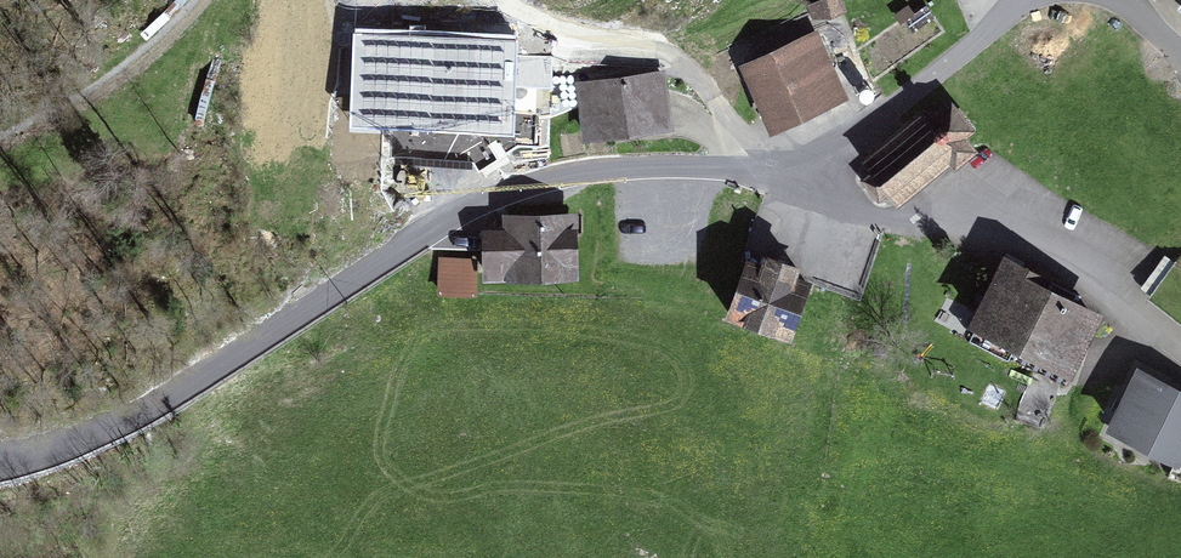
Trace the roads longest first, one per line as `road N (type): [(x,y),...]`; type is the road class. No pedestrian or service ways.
road 1 (unclassified): [(506,195),(438,225),(259,346),(26,464),(0,465)]
road 2 (residential): [(1180,348),(1025,249),(799,180)]
road 3 (track): [(799,180),(688,71),(630,55),(528,48),(460,0)]
road 4 (residential): [(799,180),(697,168),(584,173),(506,195)]
road 5 (residential): [(799,180),(1035,0)]

